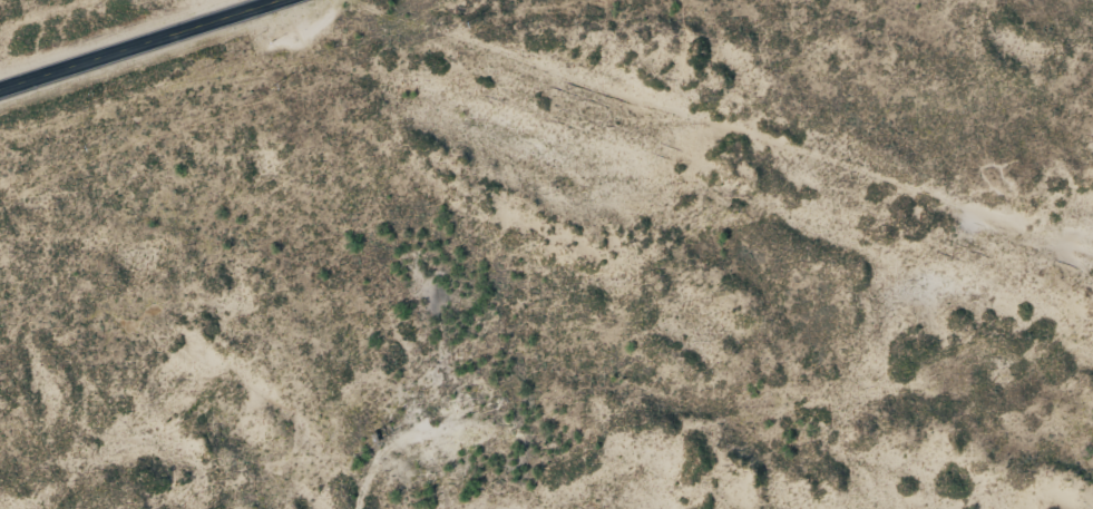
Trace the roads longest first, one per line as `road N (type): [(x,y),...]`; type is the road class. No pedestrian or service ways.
road 1 (secondary): [(0,84),(263,0)]

